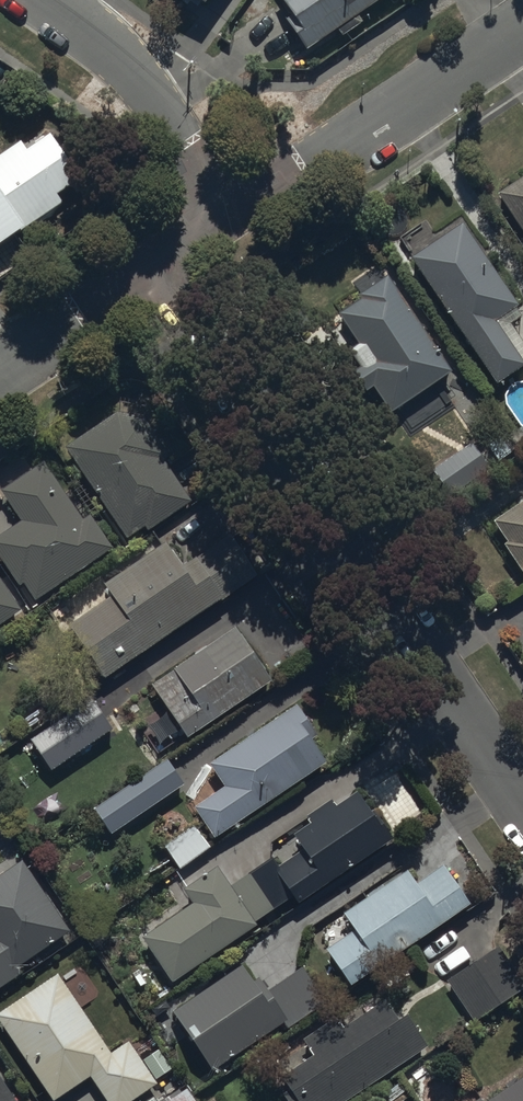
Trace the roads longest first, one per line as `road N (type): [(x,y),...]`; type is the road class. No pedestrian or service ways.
road 1 (residential): [(154,267),(522,809)]
road 2 (residential): [(233,213),(522,23)]
road 3 (residential): [(42,0),(139,83),(233,213)]
road 4 (residential): [(0,371),(154,267)]

